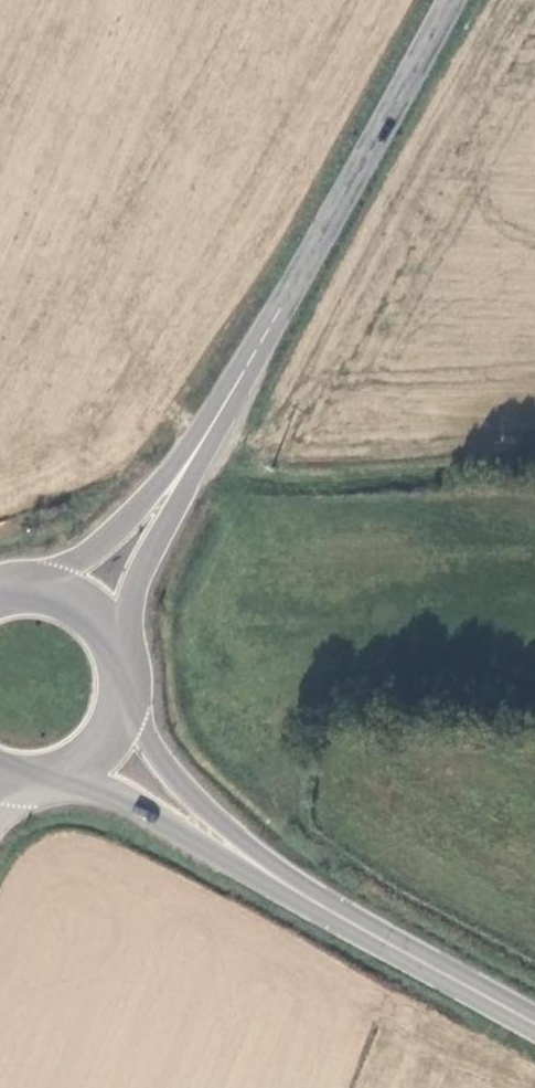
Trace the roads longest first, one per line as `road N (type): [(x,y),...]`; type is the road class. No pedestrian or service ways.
road 1 (tertiary): [(167,496),(299,281),(454,0)]
road 2 (secondary): [(534,1025),(305,897),(219,837)]
road 3 (secondary): [(219,837),(163,766),(125,698)]
road 4 (secondary): [(74,773),(181,833),(219,837)]
road 5 (tertiary): [(116,641),(166,525),(167,496)]
road 6 (tertiary): [(167,496),(136,511),(47,588)]

